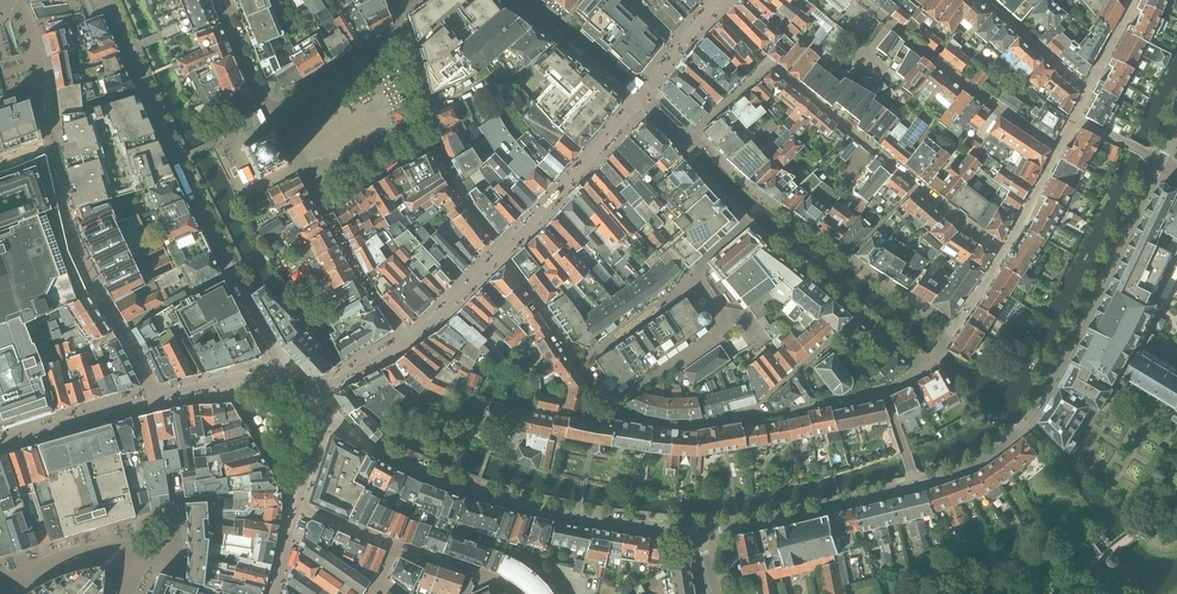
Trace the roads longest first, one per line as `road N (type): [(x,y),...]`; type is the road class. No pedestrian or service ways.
road 1 (residential): [(883,392),(696,424),(610,406),(723,329),(700,277),(703,263),(749,225)]
road 2 (residential): [(308,396),(249,303),(111,0)]
road 3 (residential): [(915,484),(983,457),(1033,416),(1161,162)]
road 4 (residential): [(1002,254),(768,63),(694,134)]
road 5 (residential): [(327,415),(370,450),(526,506),(699,531)]
road 6 (residential): [(948,334),(844,263),(694,134)]
road 7 (residential): [(221,0),(268,106),(403,31),(400,14)]
road 8 (residential): [(1057,148),(862,0)]
road 9 (residential): [(699,531),(915,484)]
road 10 (residential): [(749,225),(916,368)]
road 11 (residential): [(399,545),(296,506),(327,415)]
road 12 (residential): [(638,102),(511,0)]
road 13 (residential): [(131,566),(163,560),(178,538),(171,520),(141,527),(127,558)]
road 14 (residential): [(985,0),(1089,88)]
road 15 (residential): [(0,583),(79,555),(127,558)]
road 16 (residential): [(513,593),(492,576),(399,545)]
road 17 (residential): [(694,134),(682,145),(686,153),(749,225)]

